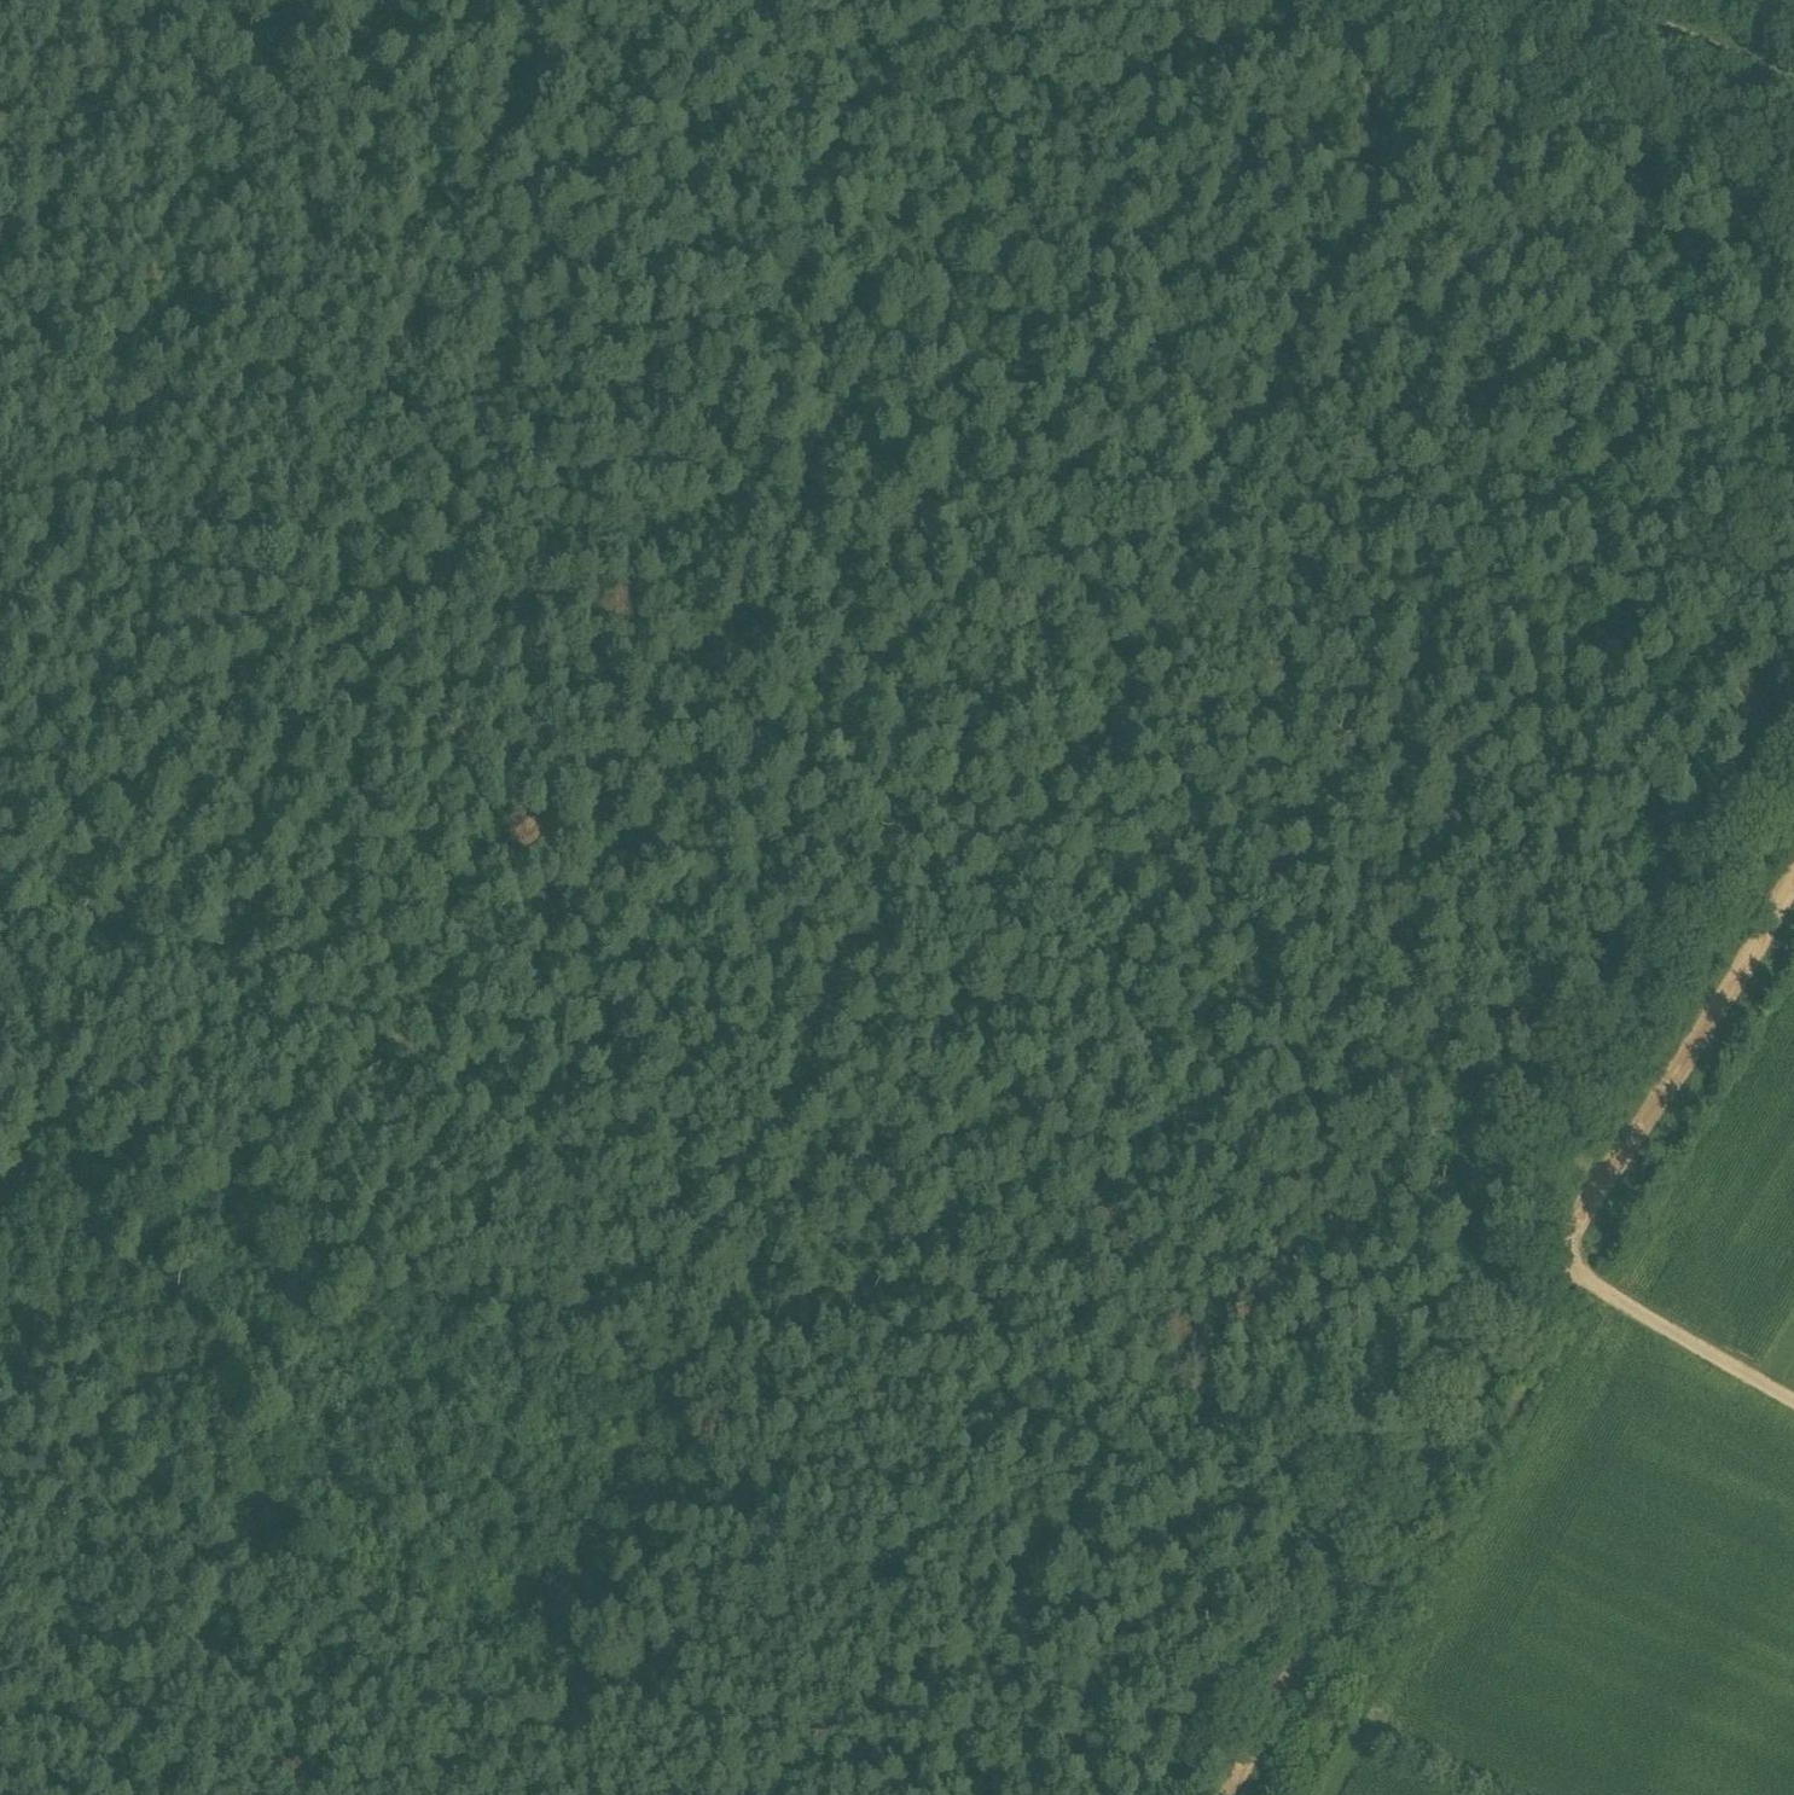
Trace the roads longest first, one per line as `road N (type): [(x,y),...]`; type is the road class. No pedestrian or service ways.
road 1 (track): [(1793,734),(1228,1794)]
road 2 (track): [(1557,0),(1793,100)]

